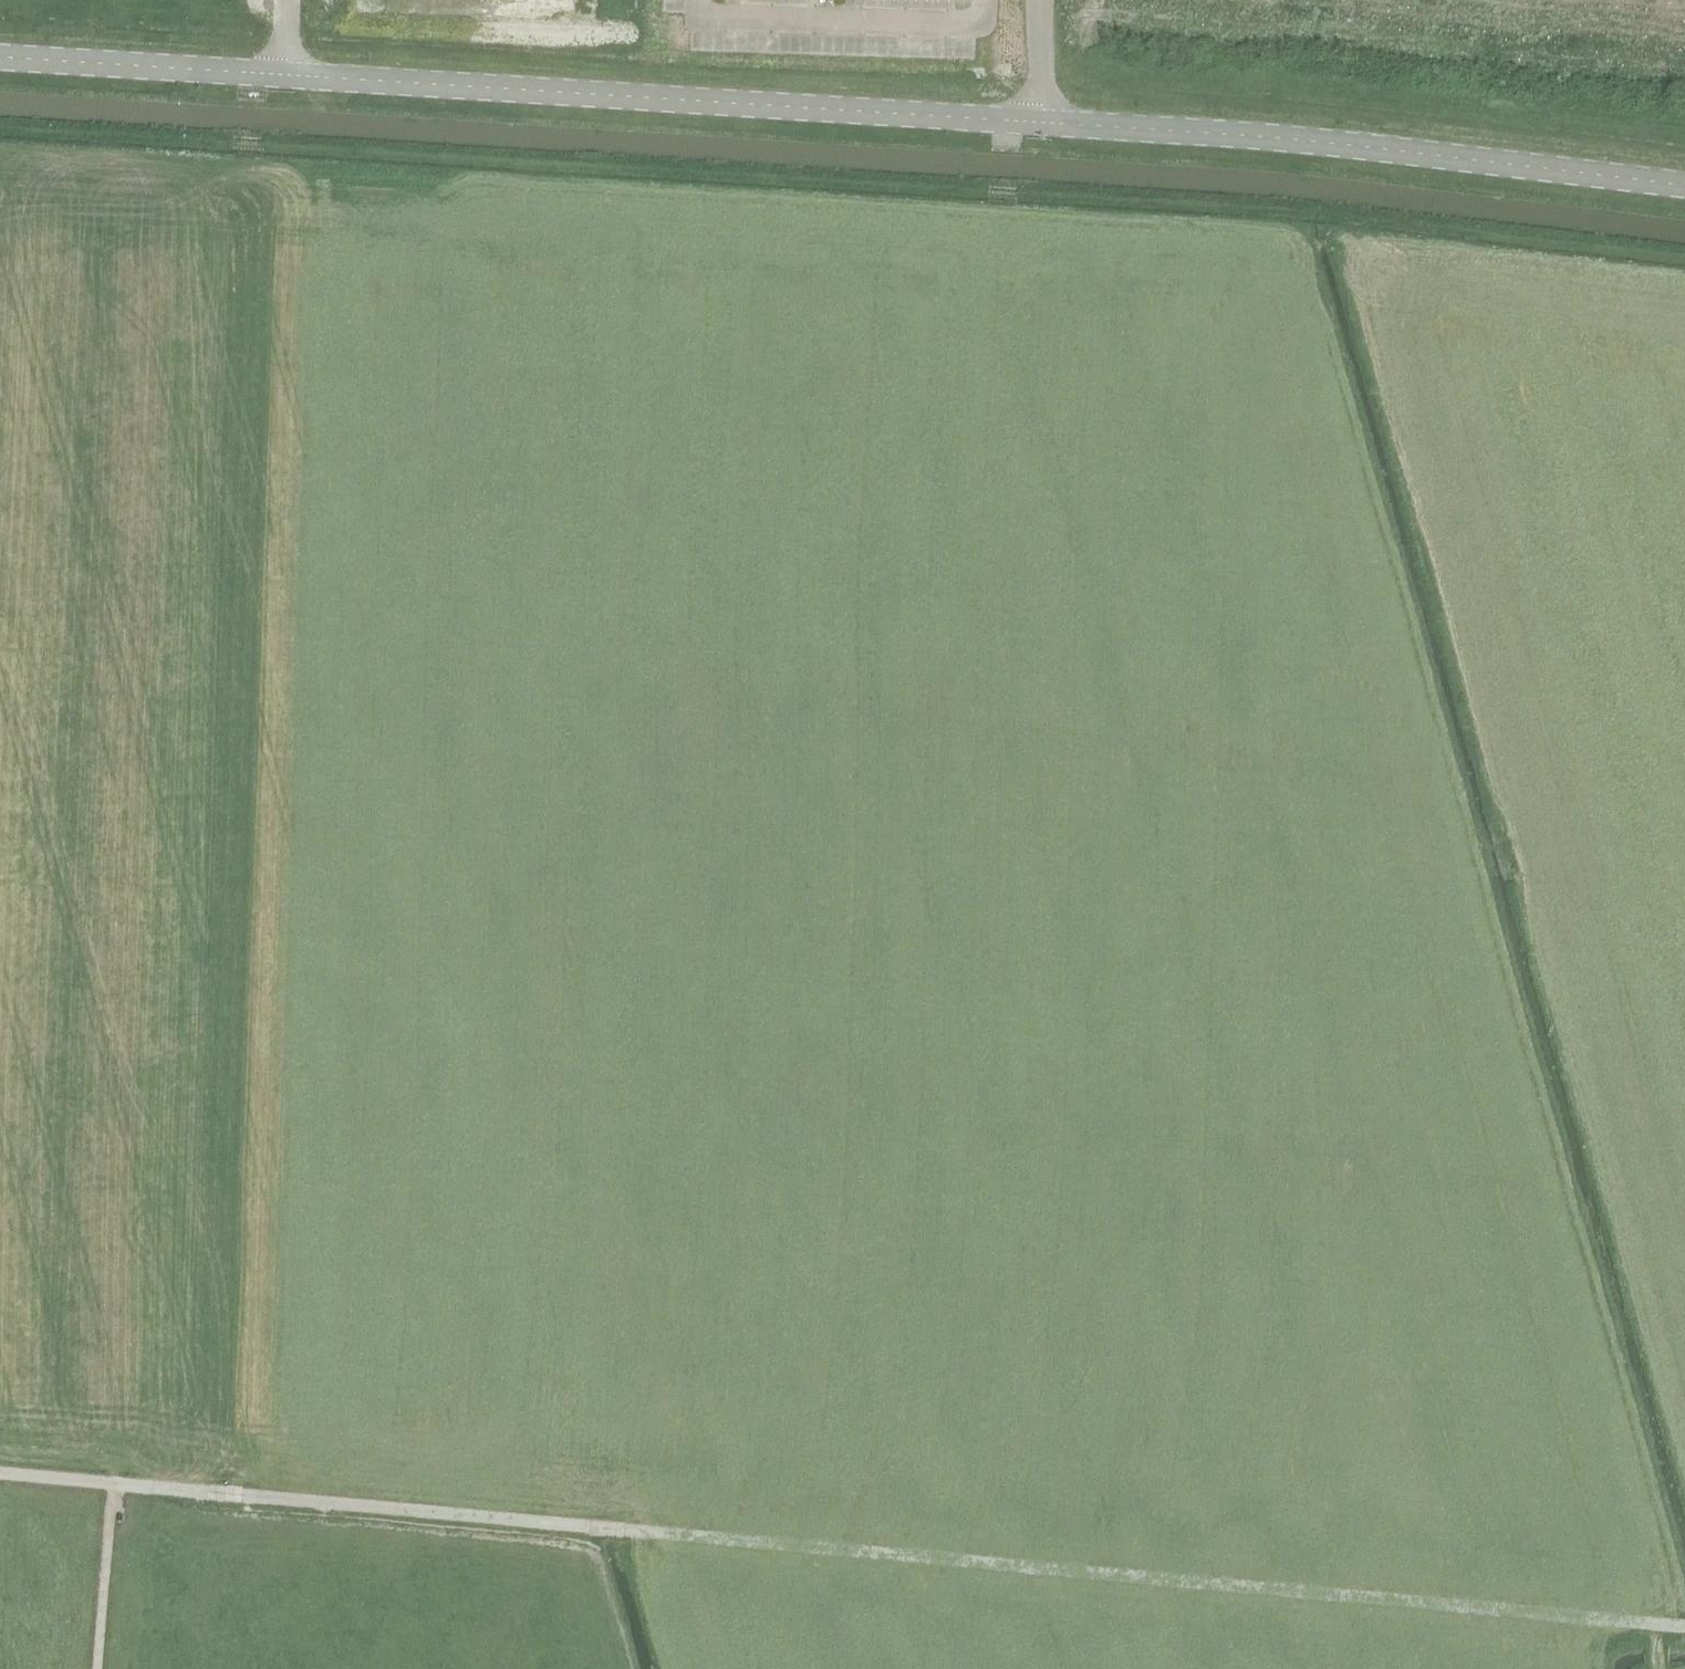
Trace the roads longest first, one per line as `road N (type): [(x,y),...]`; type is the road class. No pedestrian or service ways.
road 1 (track): [(0,1472),(1684,1627)]
road 2 (unclassified): [(0,56),(1219,134),(1684,185)]

